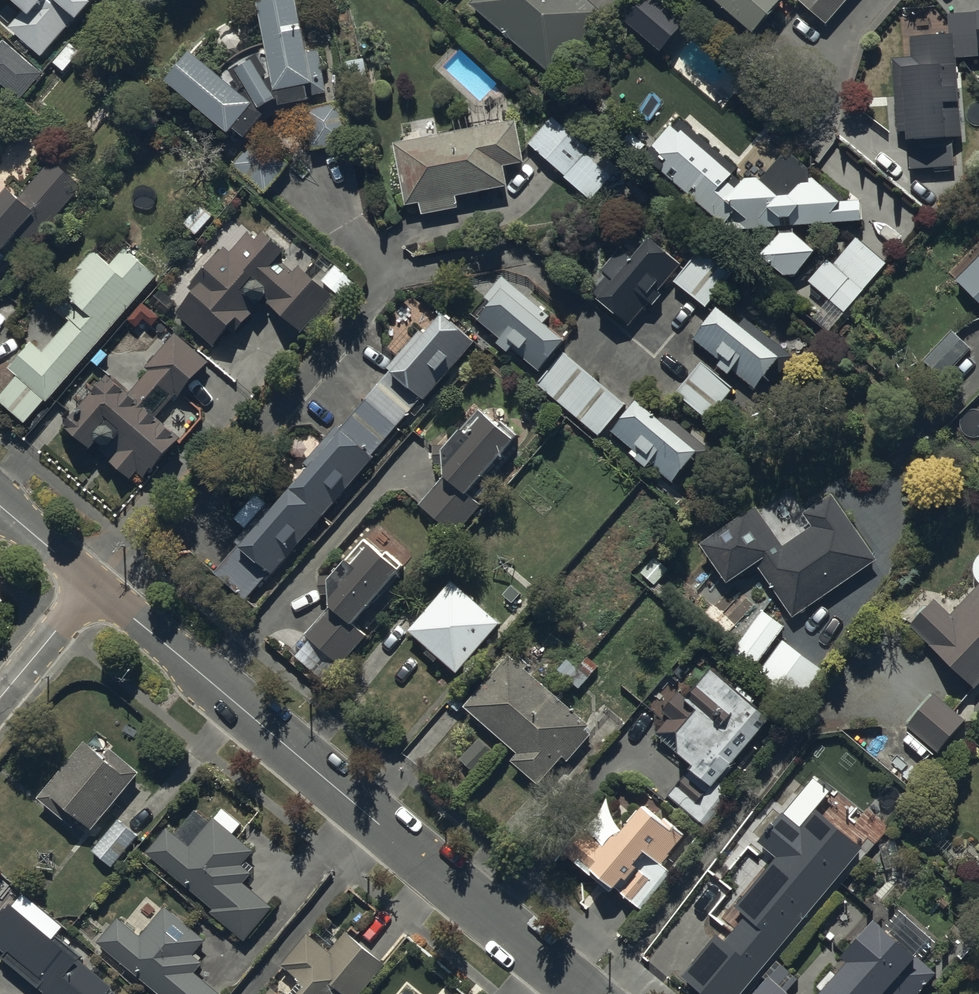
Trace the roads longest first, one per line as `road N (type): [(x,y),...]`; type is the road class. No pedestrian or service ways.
road 1 (residential): [(95,585),(581,993)]
road 2 (residential): [(95,585),(0,699)]
road 3 (residential): [(0,506),(95,585)]

